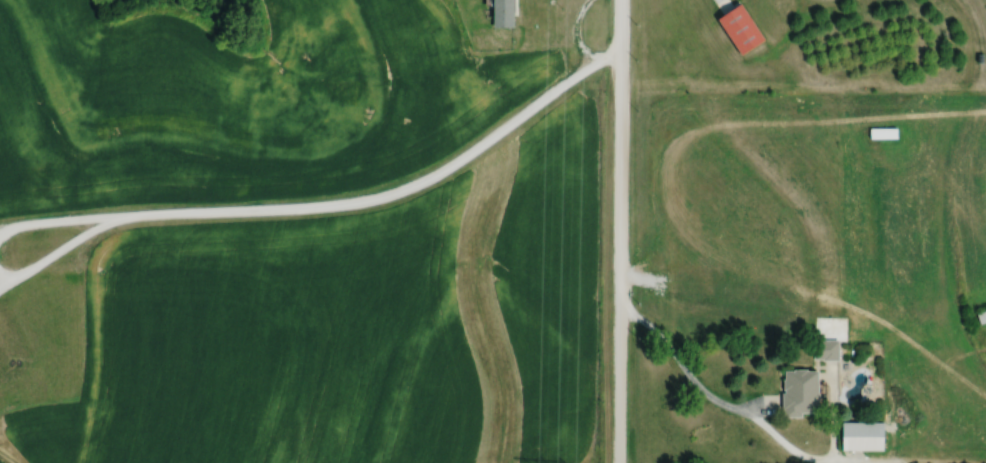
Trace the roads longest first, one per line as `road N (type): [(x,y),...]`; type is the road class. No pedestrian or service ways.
road 1 (residential): [(621,53),(423,185),(350,204),(122,221),(84,234),(21,275),(0,273)]
road 2 (residential): [(621,0),(618,462)]
road 3 (residential): [(122,221),(0,229)]

